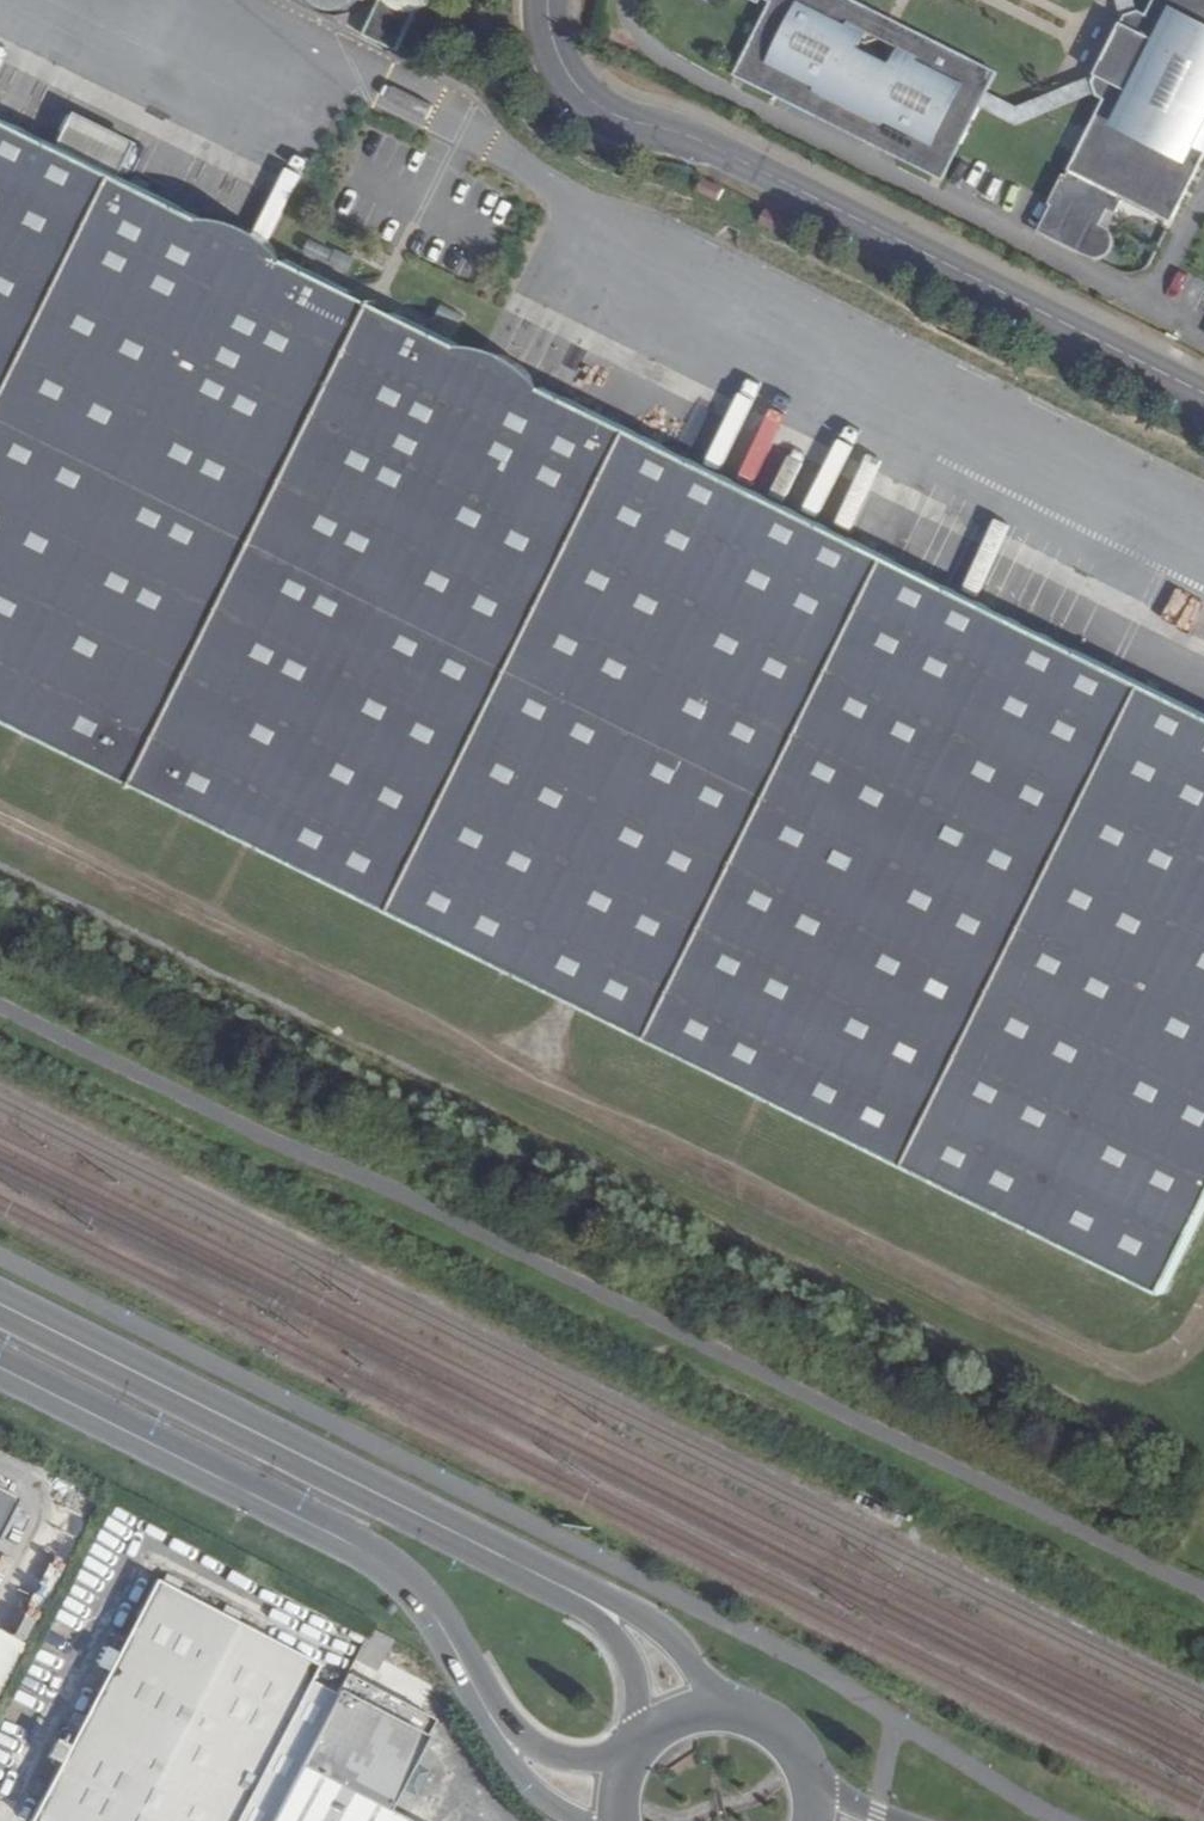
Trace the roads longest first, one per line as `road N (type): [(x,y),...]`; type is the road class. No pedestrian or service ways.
road 1 (unclassified): [(1203,391),(679,130),(594,100),(561,63),(548,0)]
road 2 (unclassified): [(546,1579),(0,1302)]
road 3 (secondary): [(0,1368),(385,1564),(424,1602),(469,1679)]
road 4 (unclassified): [(743,1717),(643,1617),(546,1579)]
road 5 (unclassified): [(546,1579),(601,1622),(633,1666),(639,1749)]
road 6 (secondary): [(628,1769),(553,1756),(528,1742),(469,1679)]
road 7 (secondary): [(469,1679),(503,1755),(540,1794),(584,1820)]

